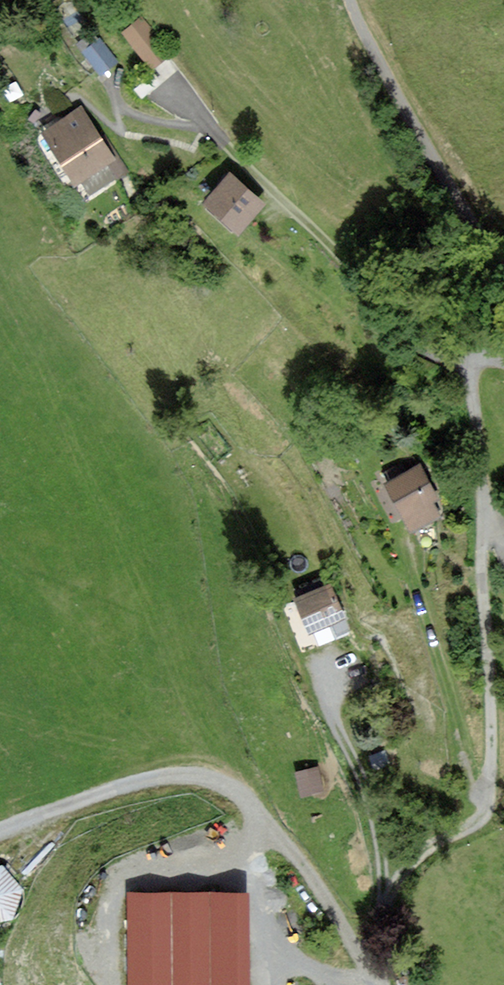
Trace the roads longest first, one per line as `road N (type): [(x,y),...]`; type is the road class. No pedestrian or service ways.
road 1 (unclassified): [(491,800),(485,467),(475,375),(486,359),(503,362)]
road 2 (unclassified): [(351,0),(375,58),(503,265)]
road 3 (track): [(394,518),(479,792),(491,797)]
road 4 (track): [(383,894),(380,827),(360,765),(288,639)]

